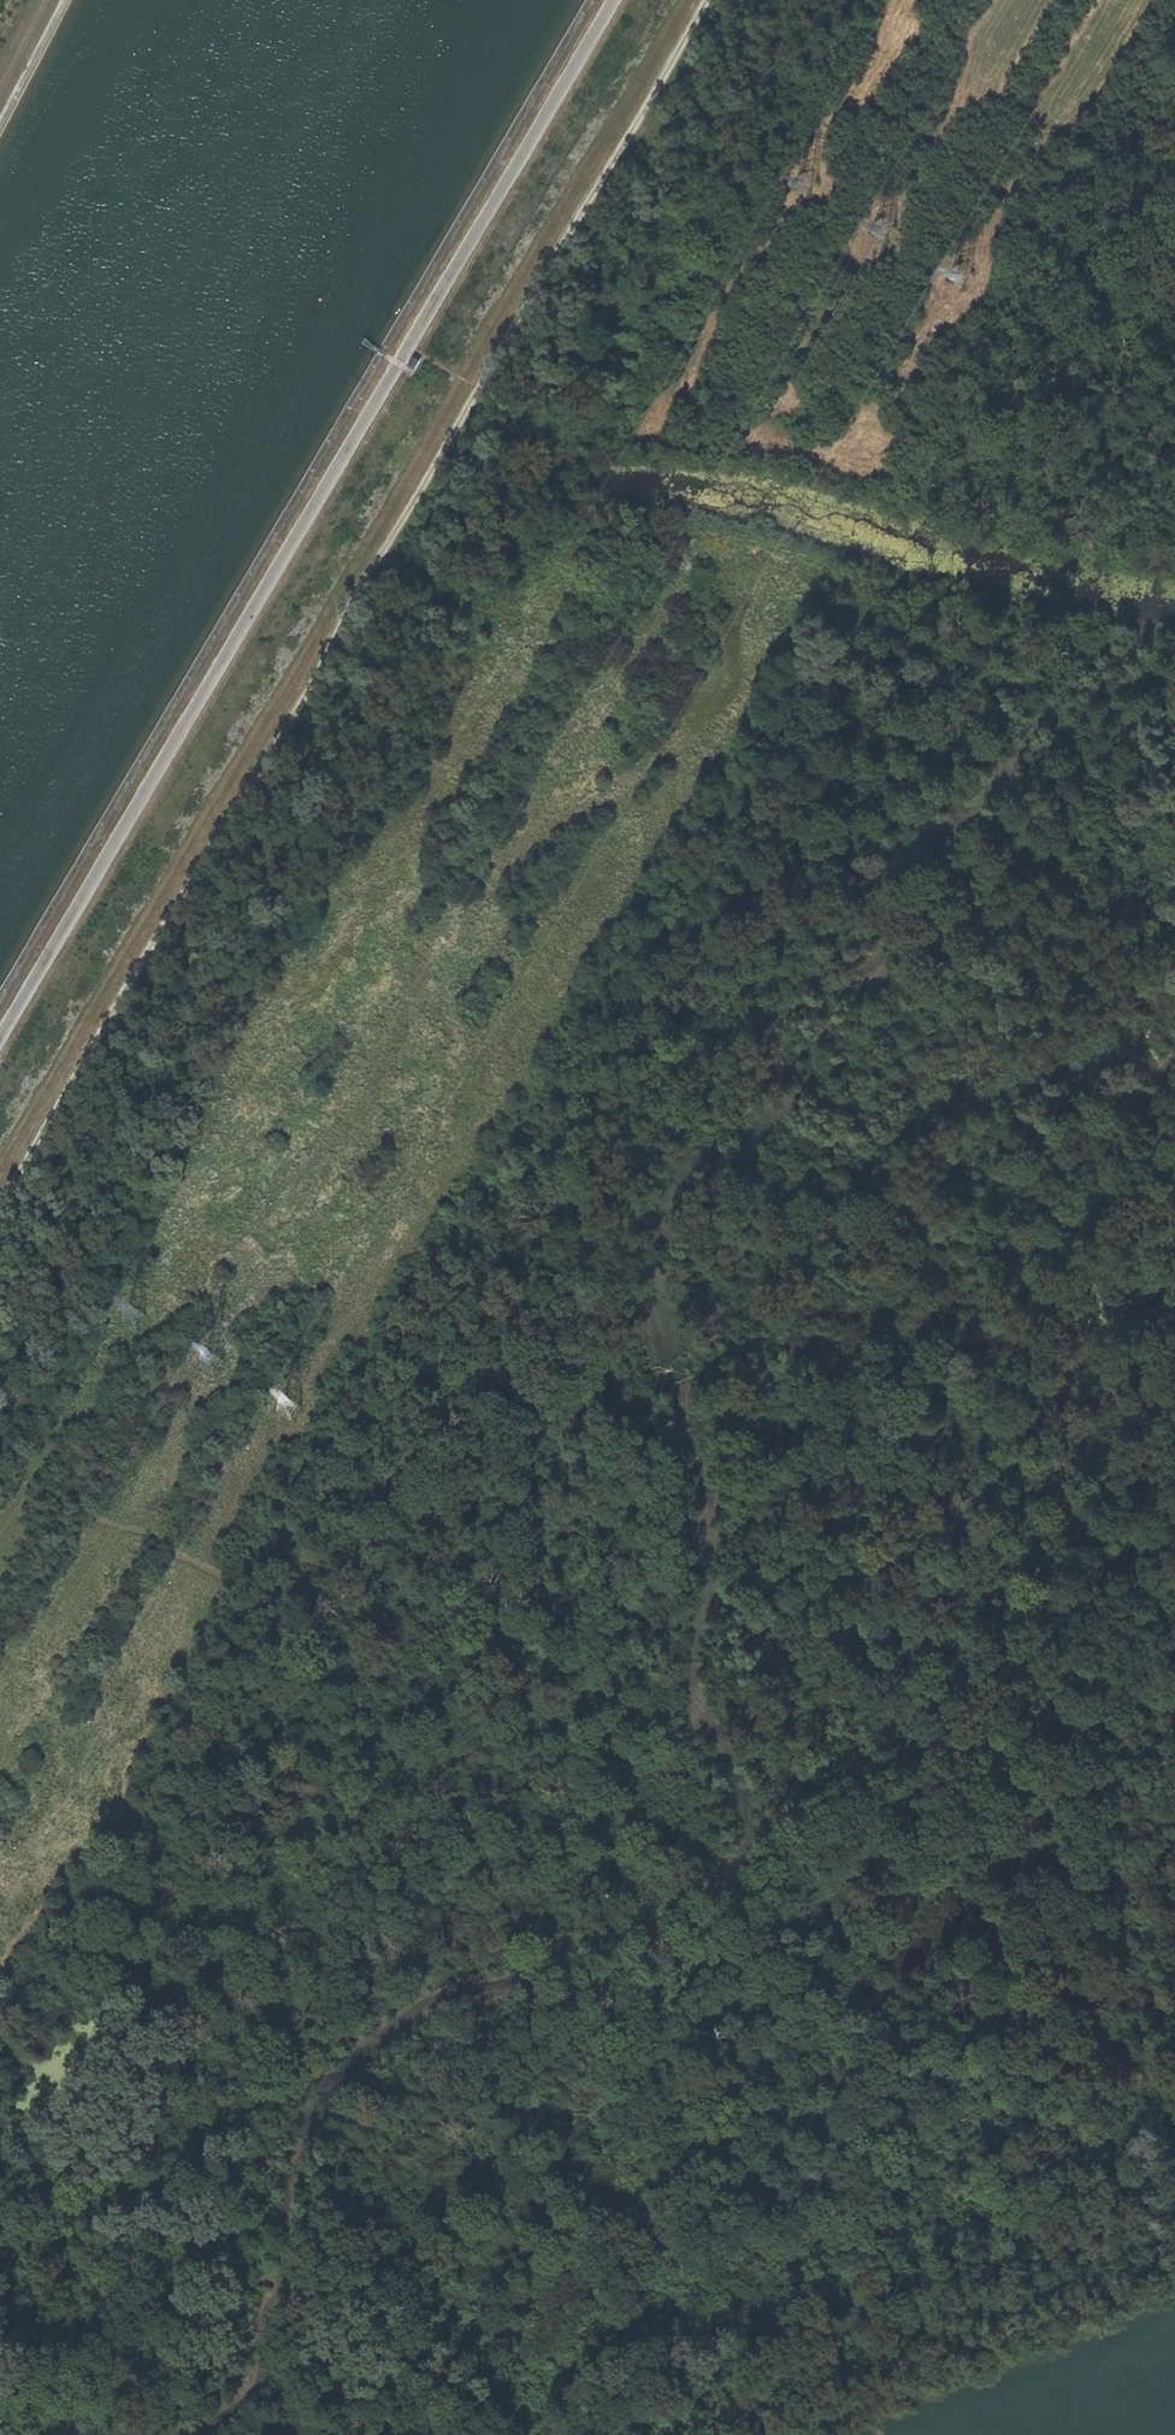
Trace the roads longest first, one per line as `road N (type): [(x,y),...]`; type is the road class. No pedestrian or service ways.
road 1 (track): [(0,1197),(707,0)]
road 2 (track): [(1174,2259),(742,2434)]

